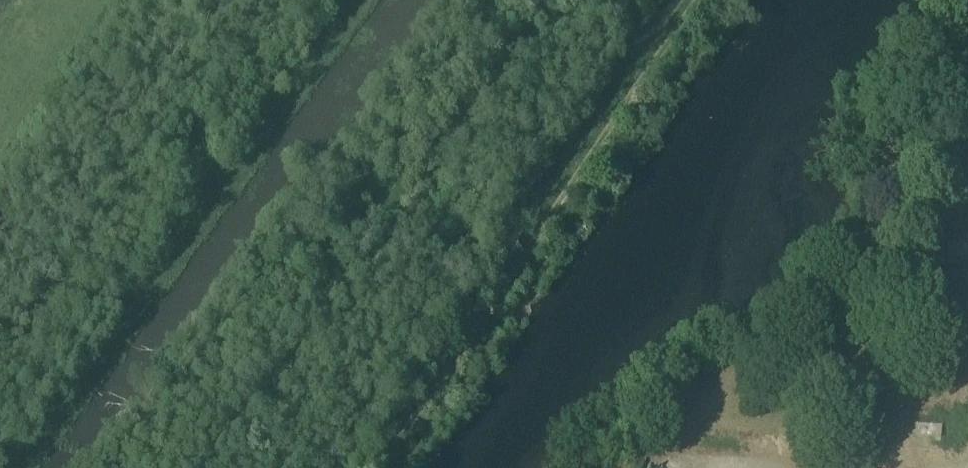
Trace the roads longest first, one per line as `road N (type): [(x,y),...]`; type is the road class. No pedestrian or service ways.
road 1 (track): [(383,467),(696,0)]

